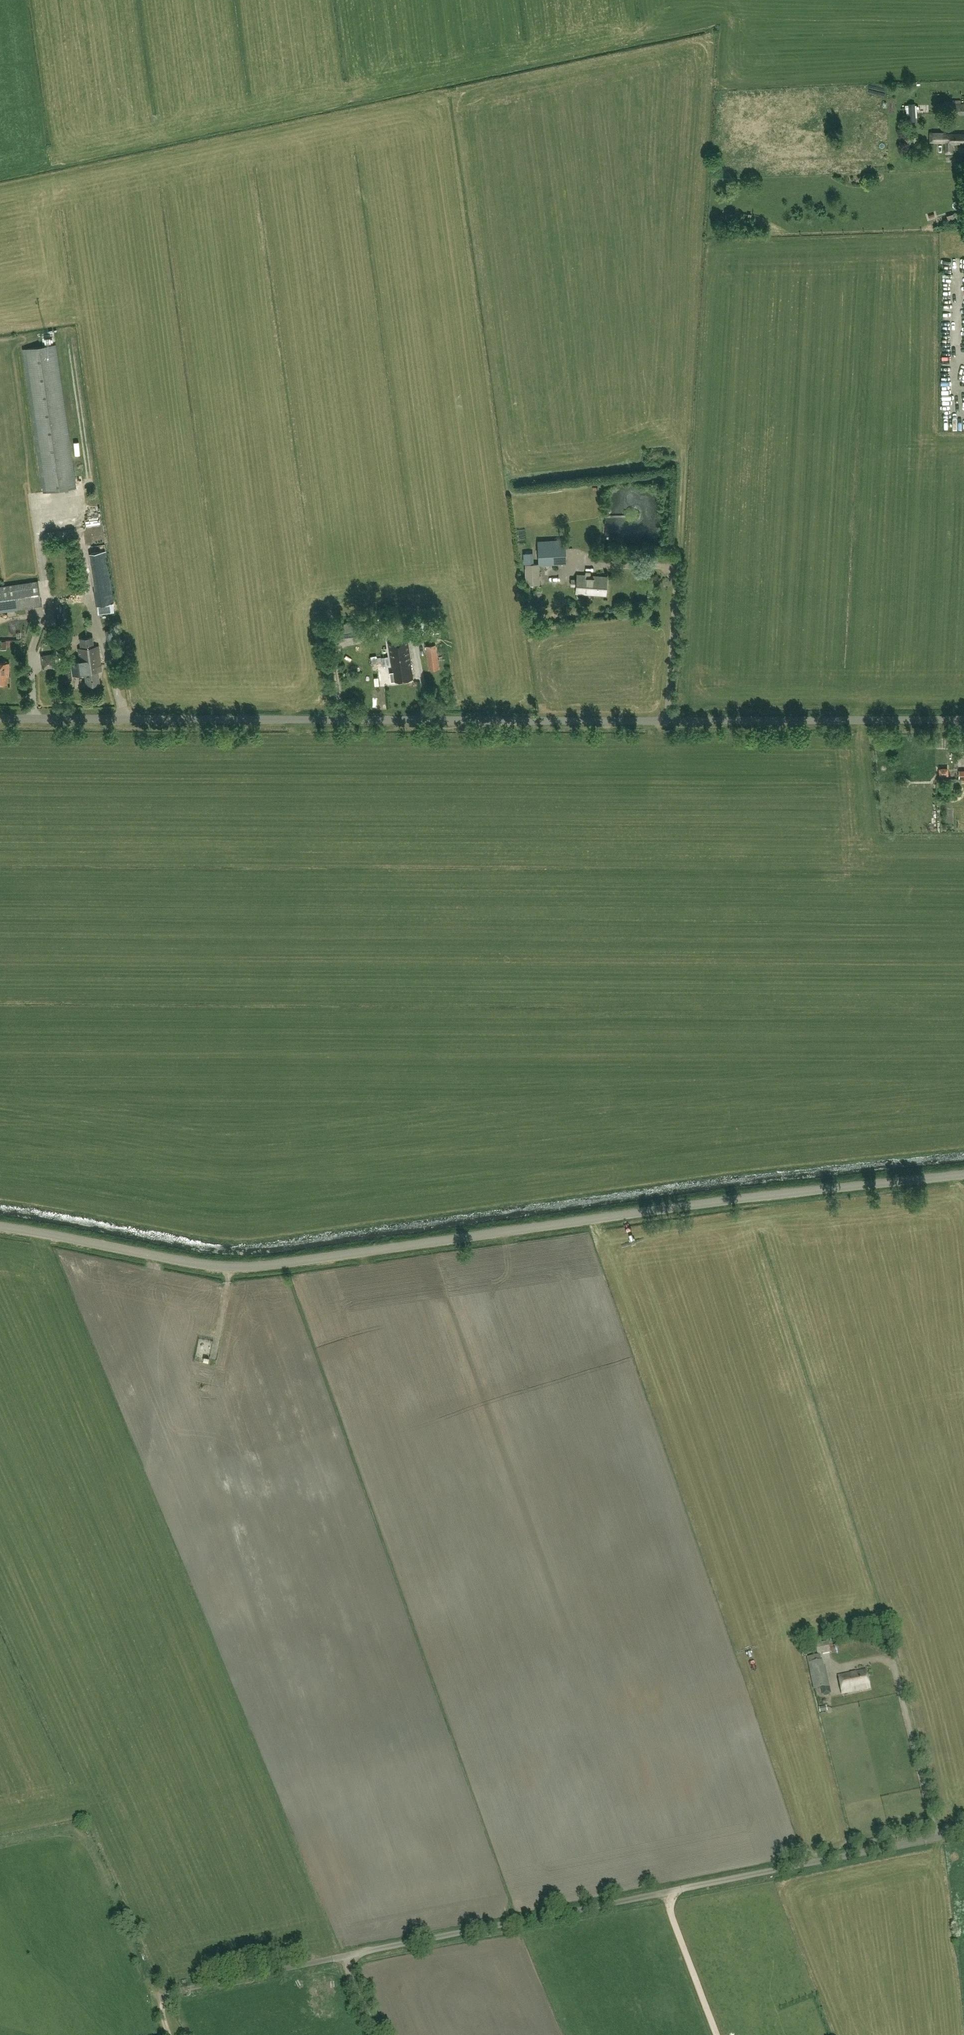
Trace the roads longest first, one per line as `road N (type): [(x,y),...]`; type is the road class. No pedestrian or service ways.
road 1 (unclassified): [(0,1228),(245,1268),(963,1176)]
road 2 (unclassified): [(963,721),(0,719)]
road 3 (unclassified): [(179,1991),(963,1831)]
road 4 (track): [(161,1995),(92,1837),(65,1830),(0,1844)]

